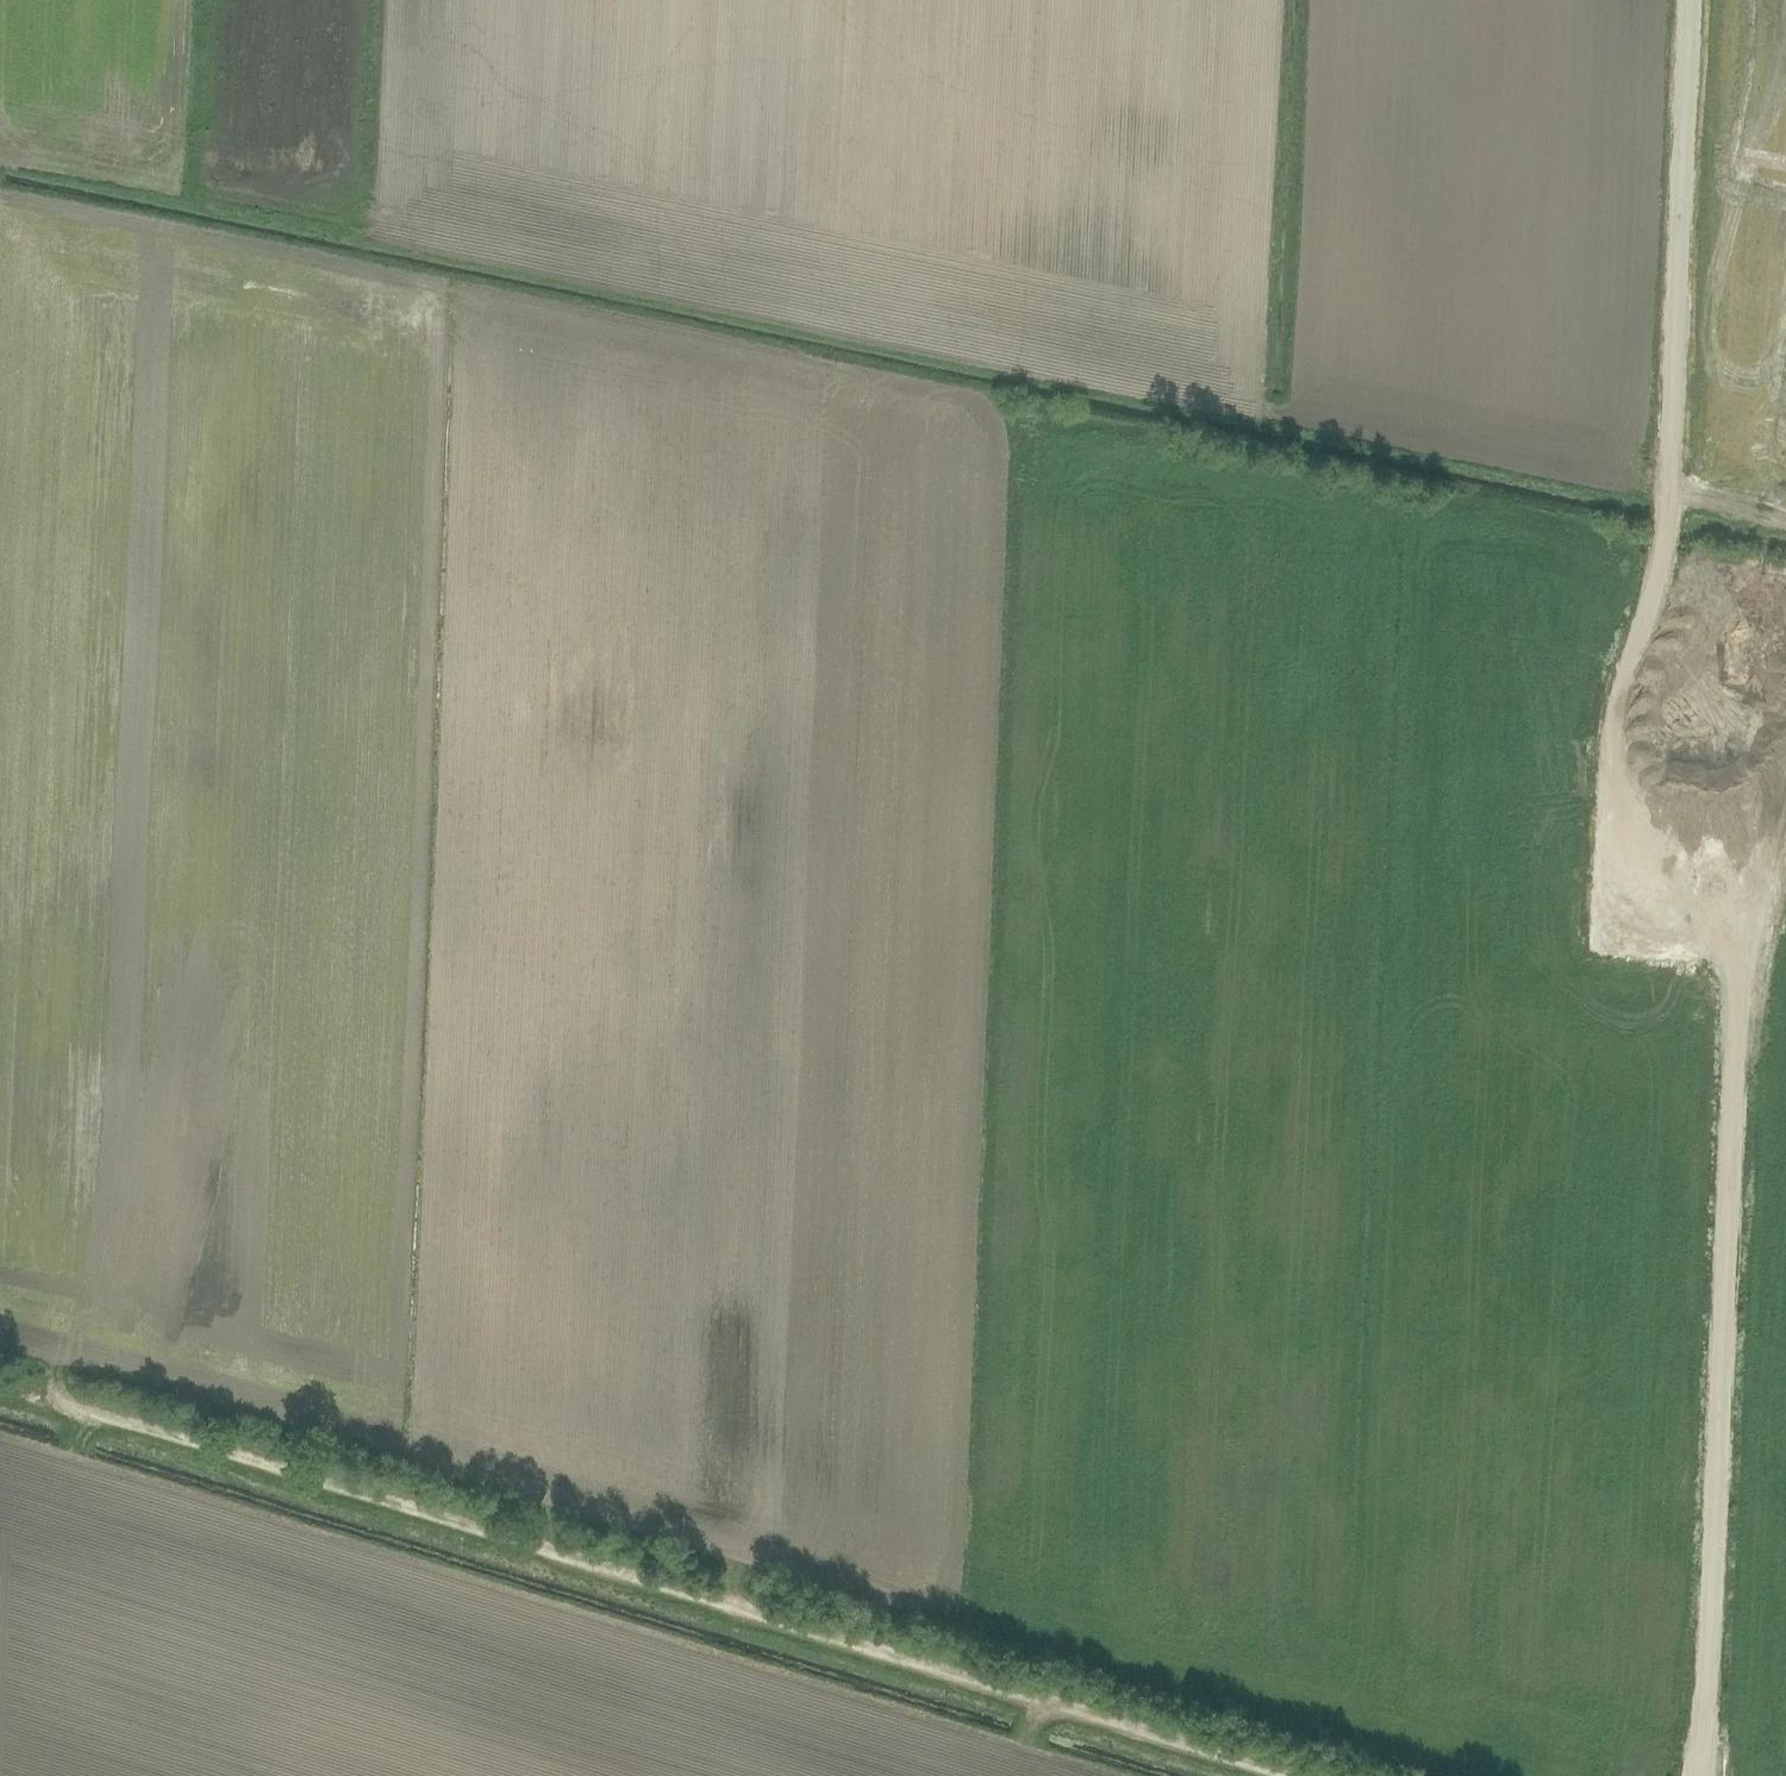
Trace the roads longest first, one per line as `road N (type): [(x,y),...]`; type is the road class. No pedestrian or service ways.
road 1 (track): [(1693,0),(1670,502),(1659,601),(1623,696),(1620,770),(1642,838),(1737,959),(1743,1062),(1701,1775)]
road 2 (track): [(86,1408),(1289,1775)]

